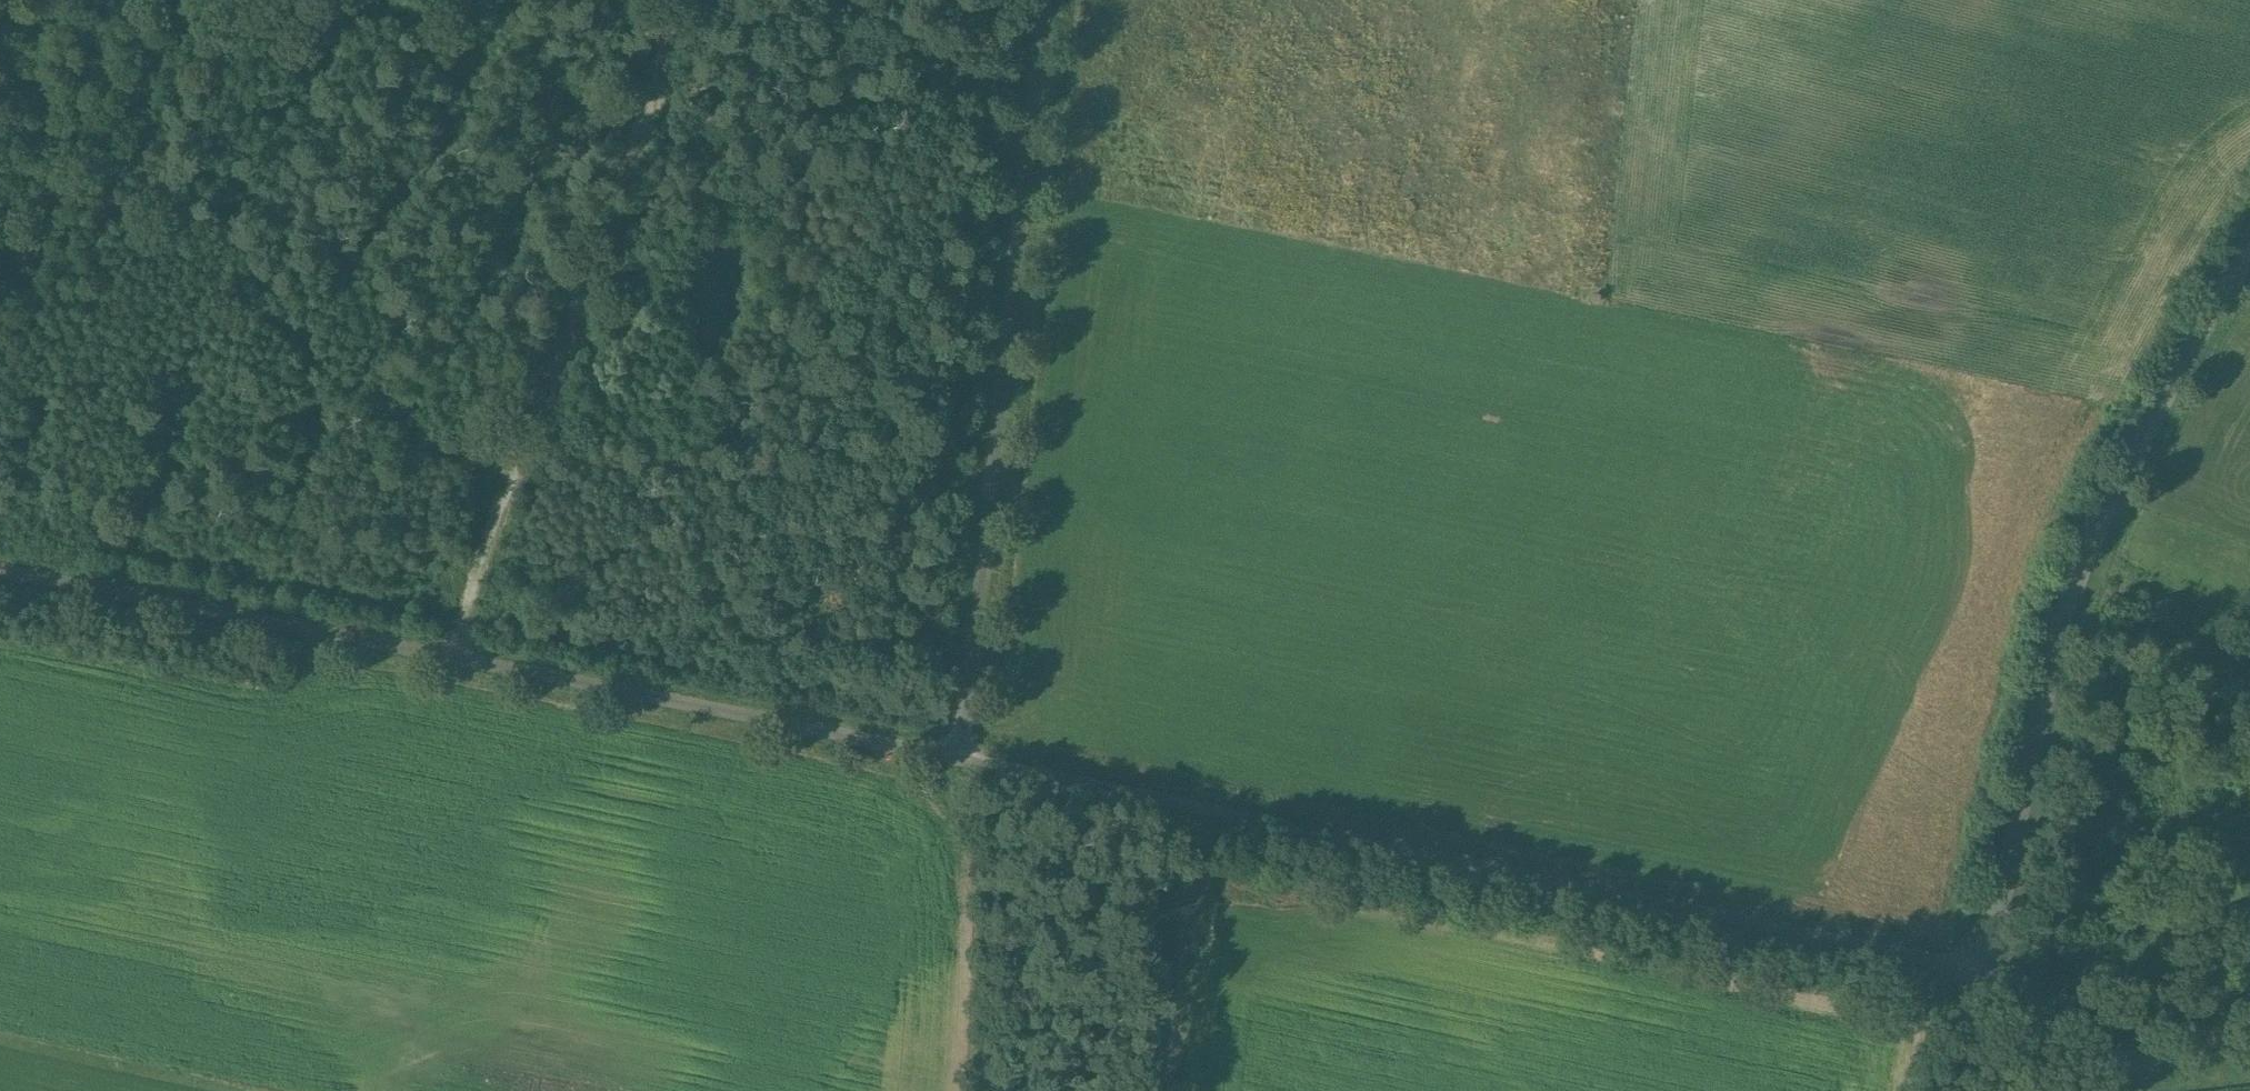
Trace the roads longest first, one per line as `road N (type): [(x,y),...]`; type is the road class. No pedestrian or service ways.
road 1 (unclassified): [(951,753),(1984,969)]
road 2 (unclassified): [(0,567),(951,753)]
road 3 (unclassified): [(2249,265),(2175,372),(2063,614),(1984,969)]
road 4 (unclassified): [(951,753),(1044,0)]
road 5 (track): [(690,0),(446,655)]
road 6 (unclassified): [(1984,969),(1961,1090)]

